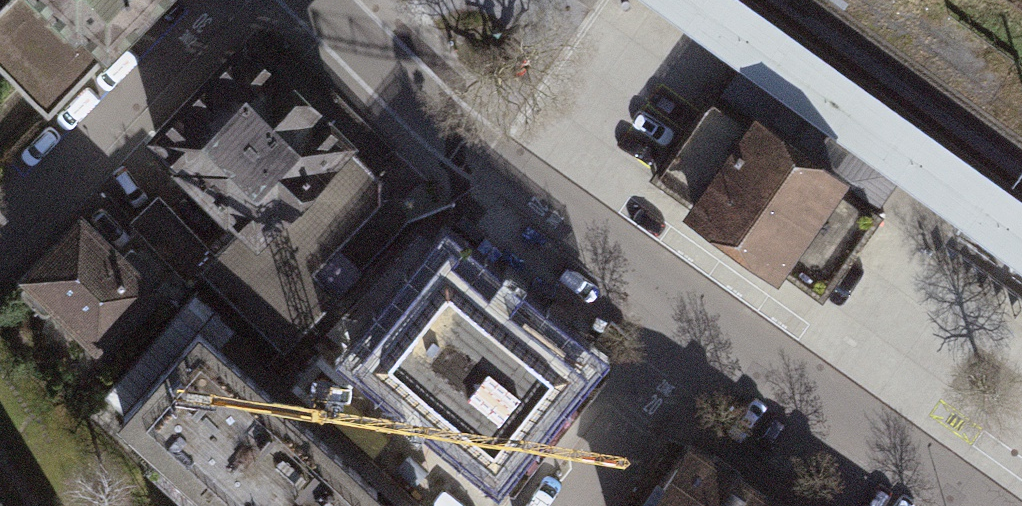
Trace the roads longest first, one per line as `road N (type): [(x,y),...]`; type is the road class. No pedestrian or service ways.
road 1 (residential): [(710,316),(986,505)]
road 2 (residential): [(472,144),(710,316)]
road 3 (residential): [(577,505),(710,316)]
road 4 (residential): [(316,0),(472,144)]

